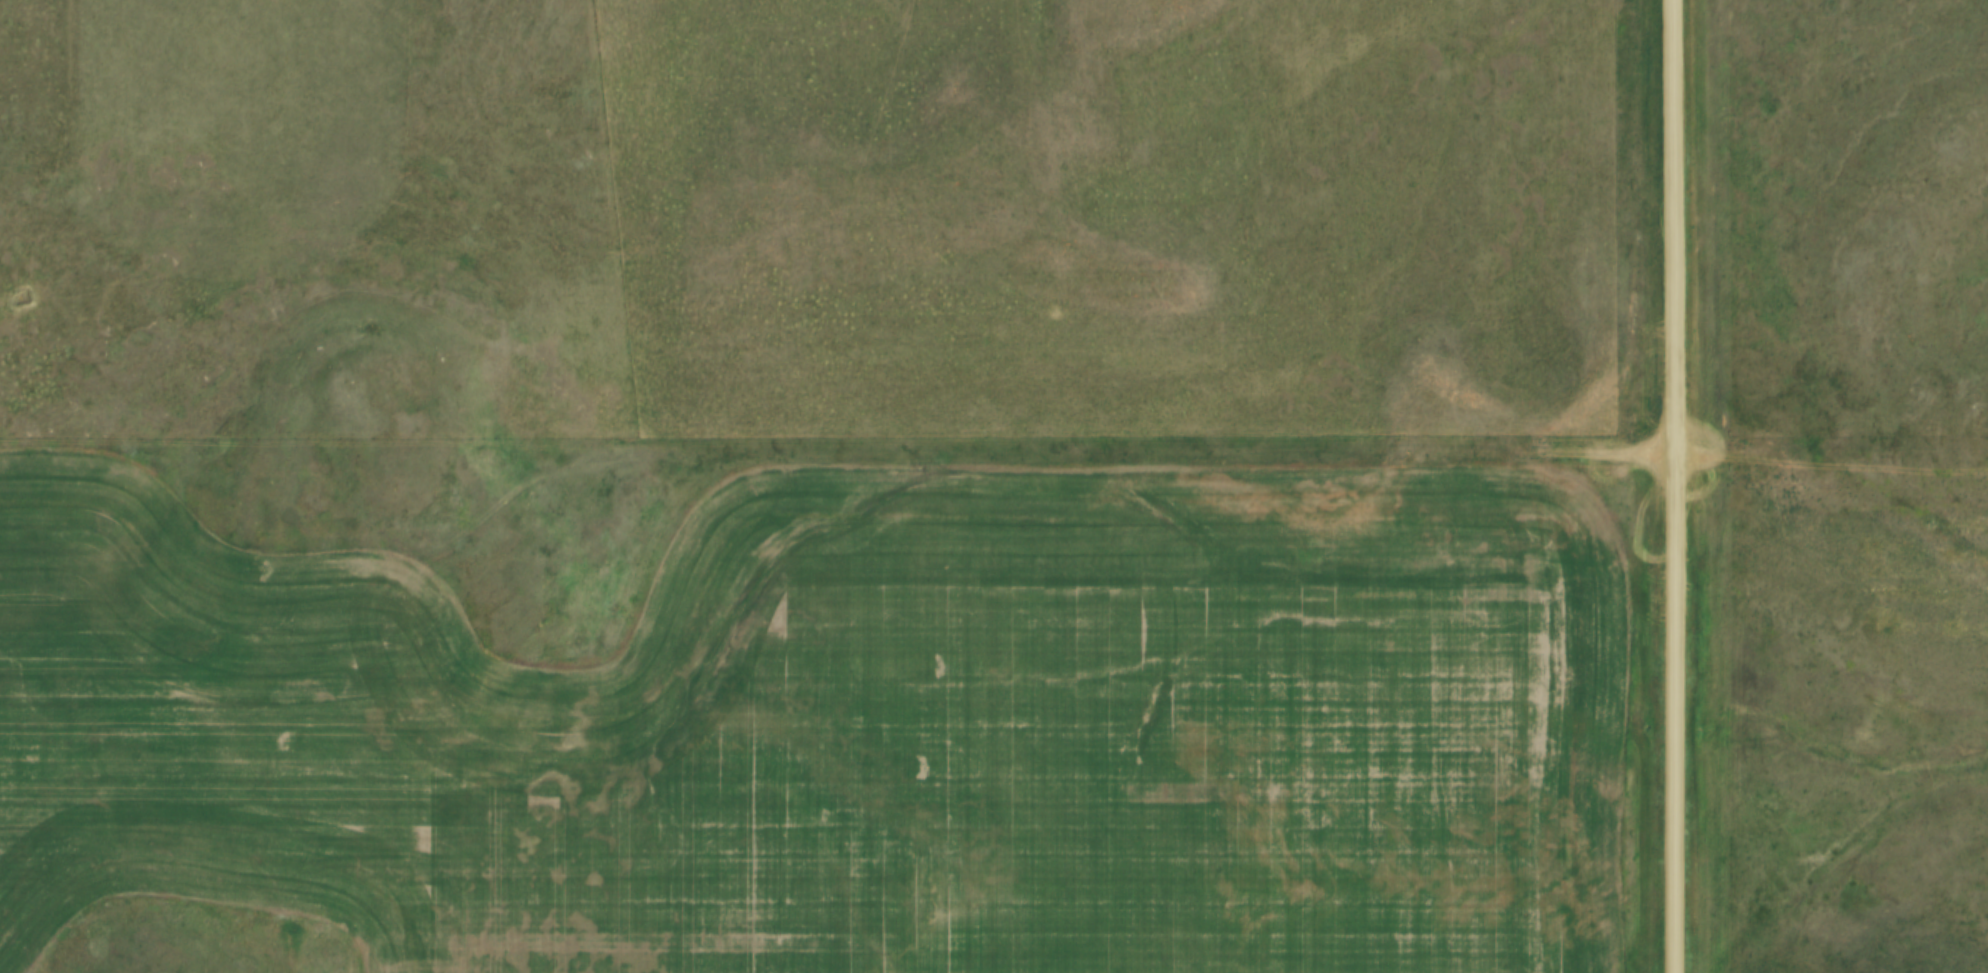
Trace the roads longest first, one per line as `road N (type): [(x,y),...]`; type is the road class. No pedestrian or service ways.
road 1 (residential): [(1673,0),(1675,972)]

